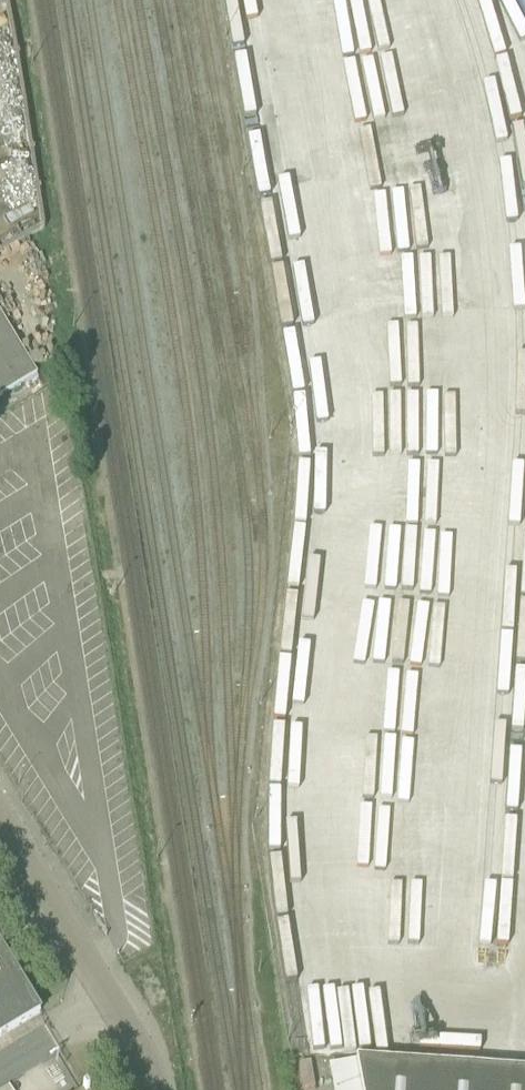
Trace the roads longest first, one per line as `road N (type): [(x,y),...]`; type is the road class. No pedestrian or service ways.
road 1 (unclassified): [(158,1089),(0,821)]

